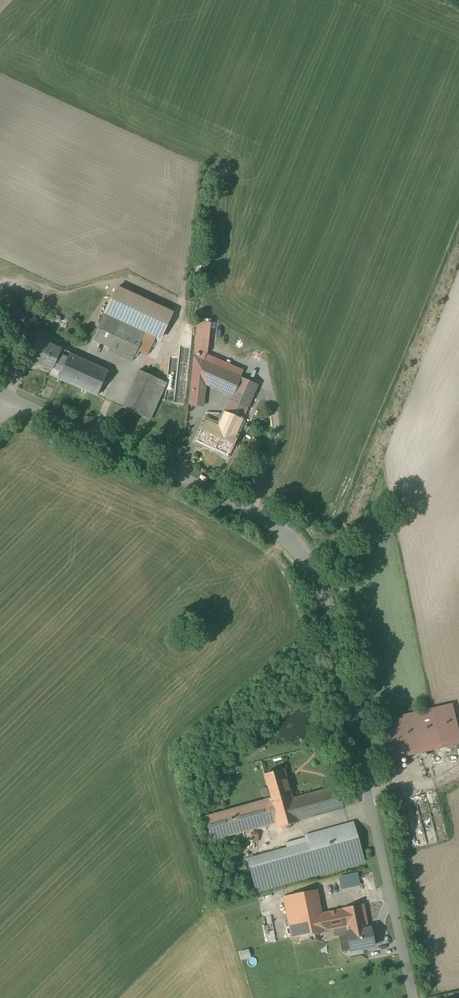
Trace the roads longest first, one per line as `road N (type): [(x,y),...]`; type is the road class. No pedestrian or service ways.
road 1 (unclassified): [(11,398),(238,505),(303,559),(331,629),(412,997)]

